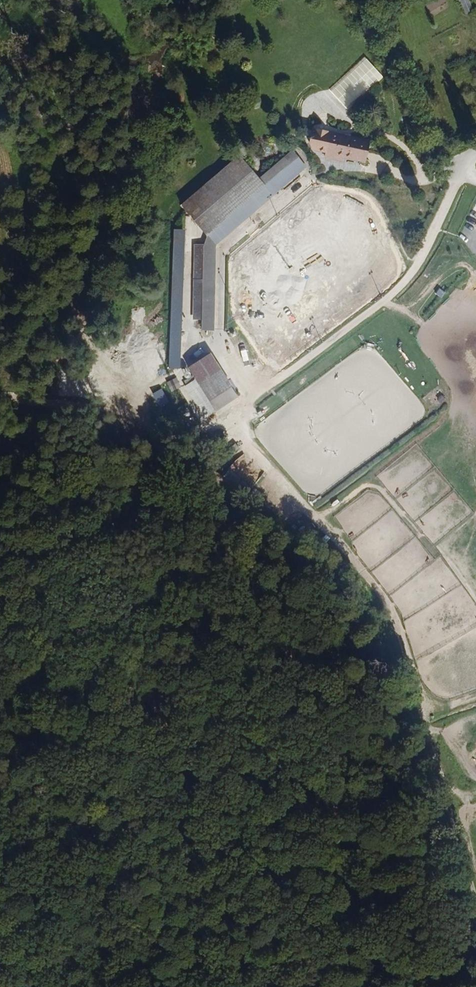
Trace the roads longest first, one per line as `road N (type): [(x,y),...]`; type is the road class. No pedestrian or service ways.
road 1 (track): [(225,417),(170,438),(147,459),(137,493),(0,725)]
road 2 (track): [(471,158),(402,284),(225,417)]

